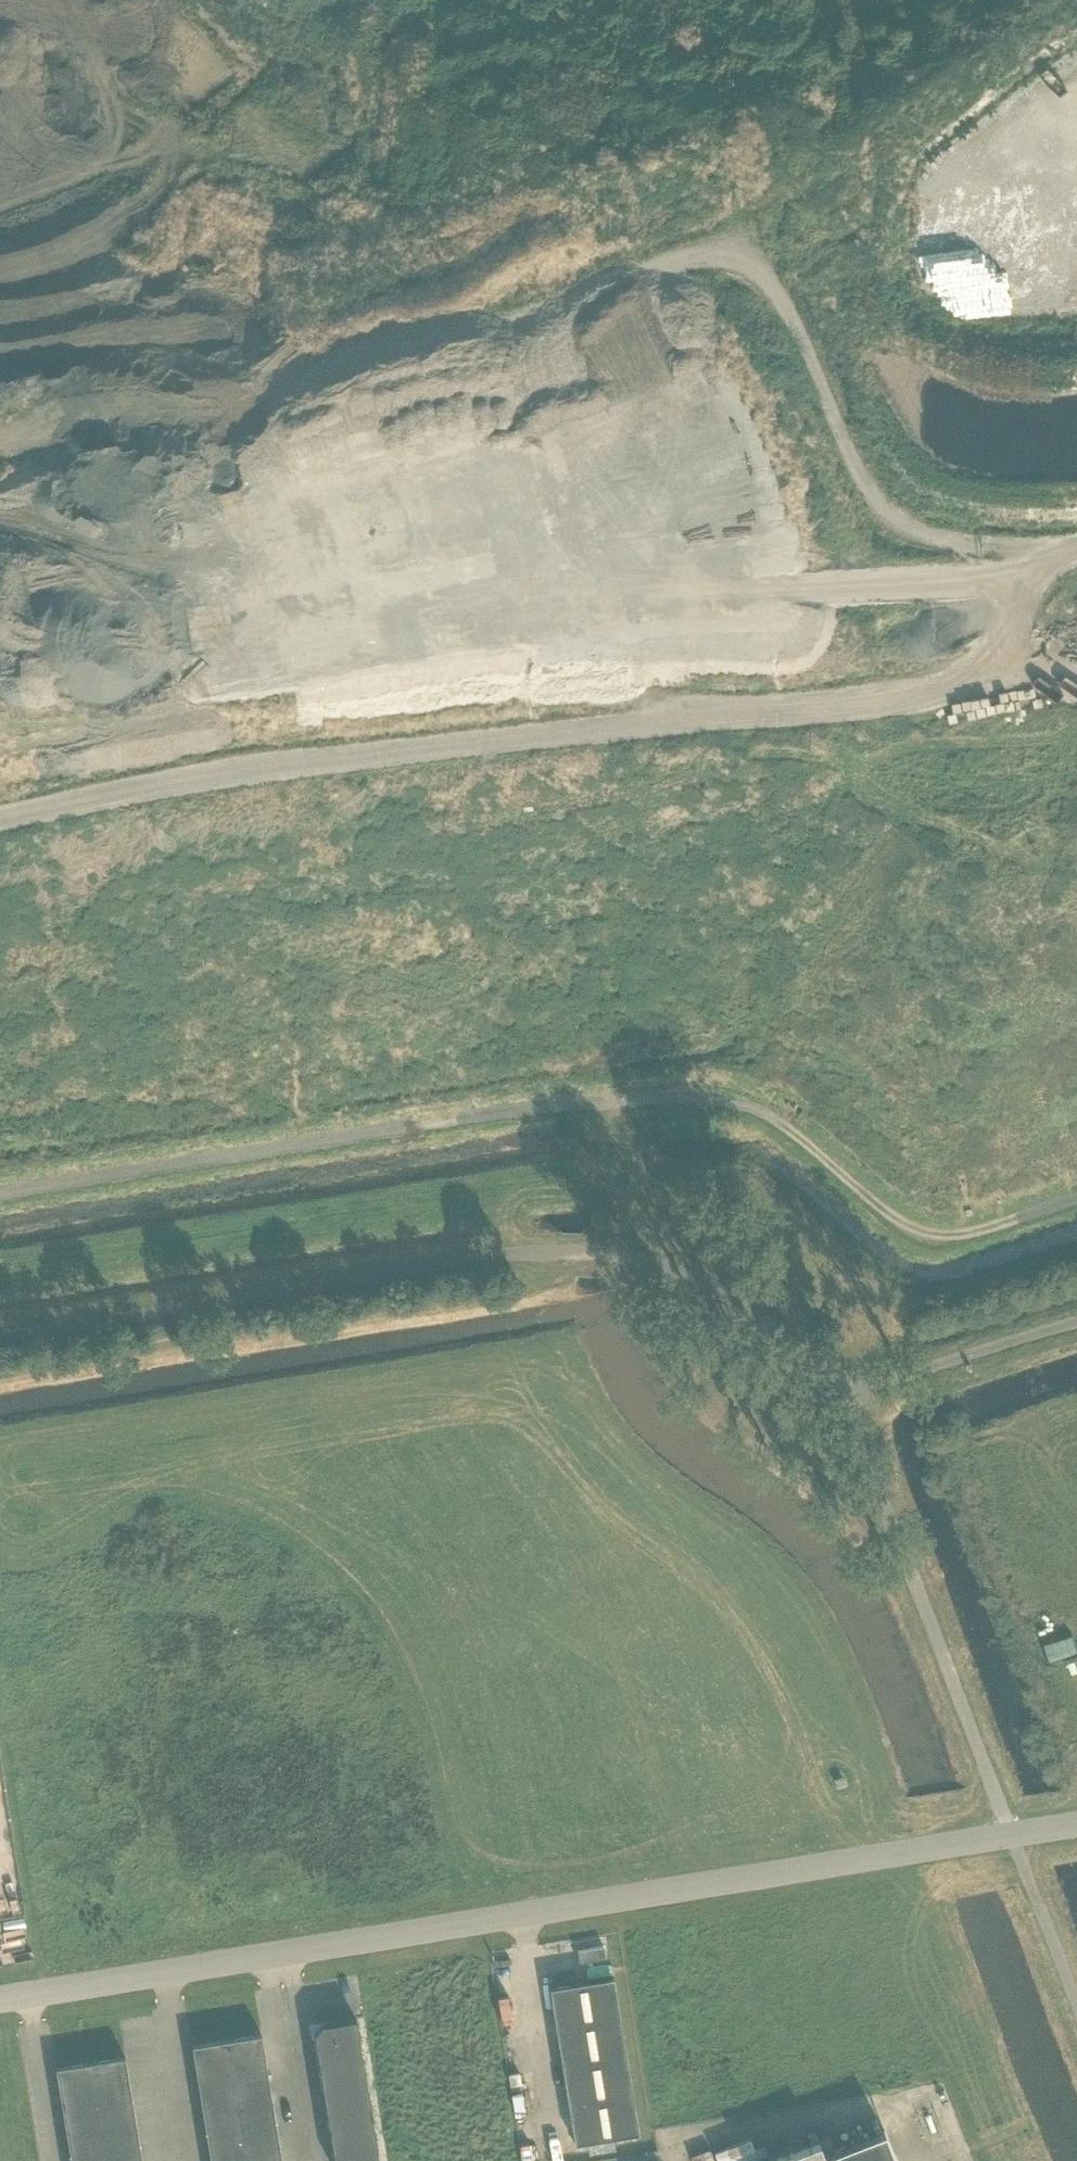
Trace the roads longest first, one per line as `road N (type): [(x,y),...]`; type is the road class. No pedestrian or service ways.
road 1 (track): [(1076,1200),(954,1237),(914,1231),(765,1109),(650,1092),(514,1100),(352,1136),(0,1187)]
road 2 (unclassified): [(1076,1827),(0,2003)]

